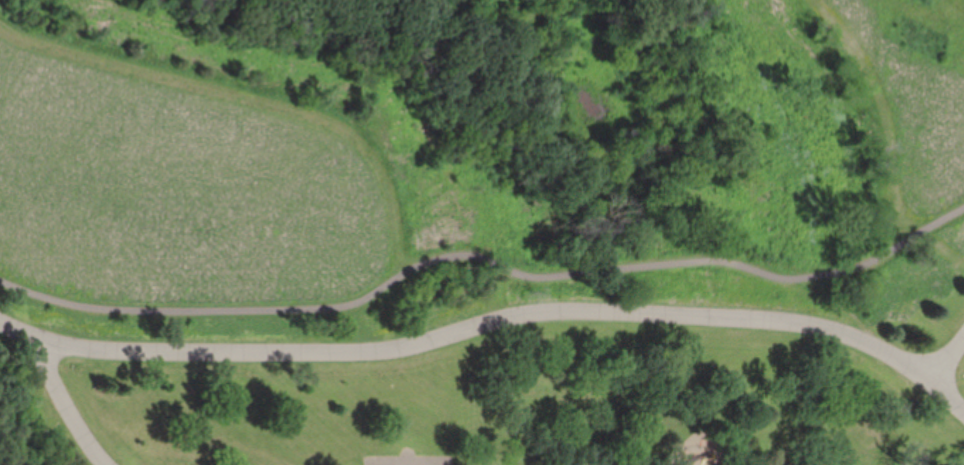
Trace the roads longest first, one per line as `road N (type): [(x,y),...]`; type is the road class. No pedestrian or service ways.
road 1 (residential): [(963,411),(870,340),(796,325),(566,315),(495,318),(453,341),(362,350),(48,349),(0,320)]
road 2 (residential): [(105,464),(65,407),(48,349)]

